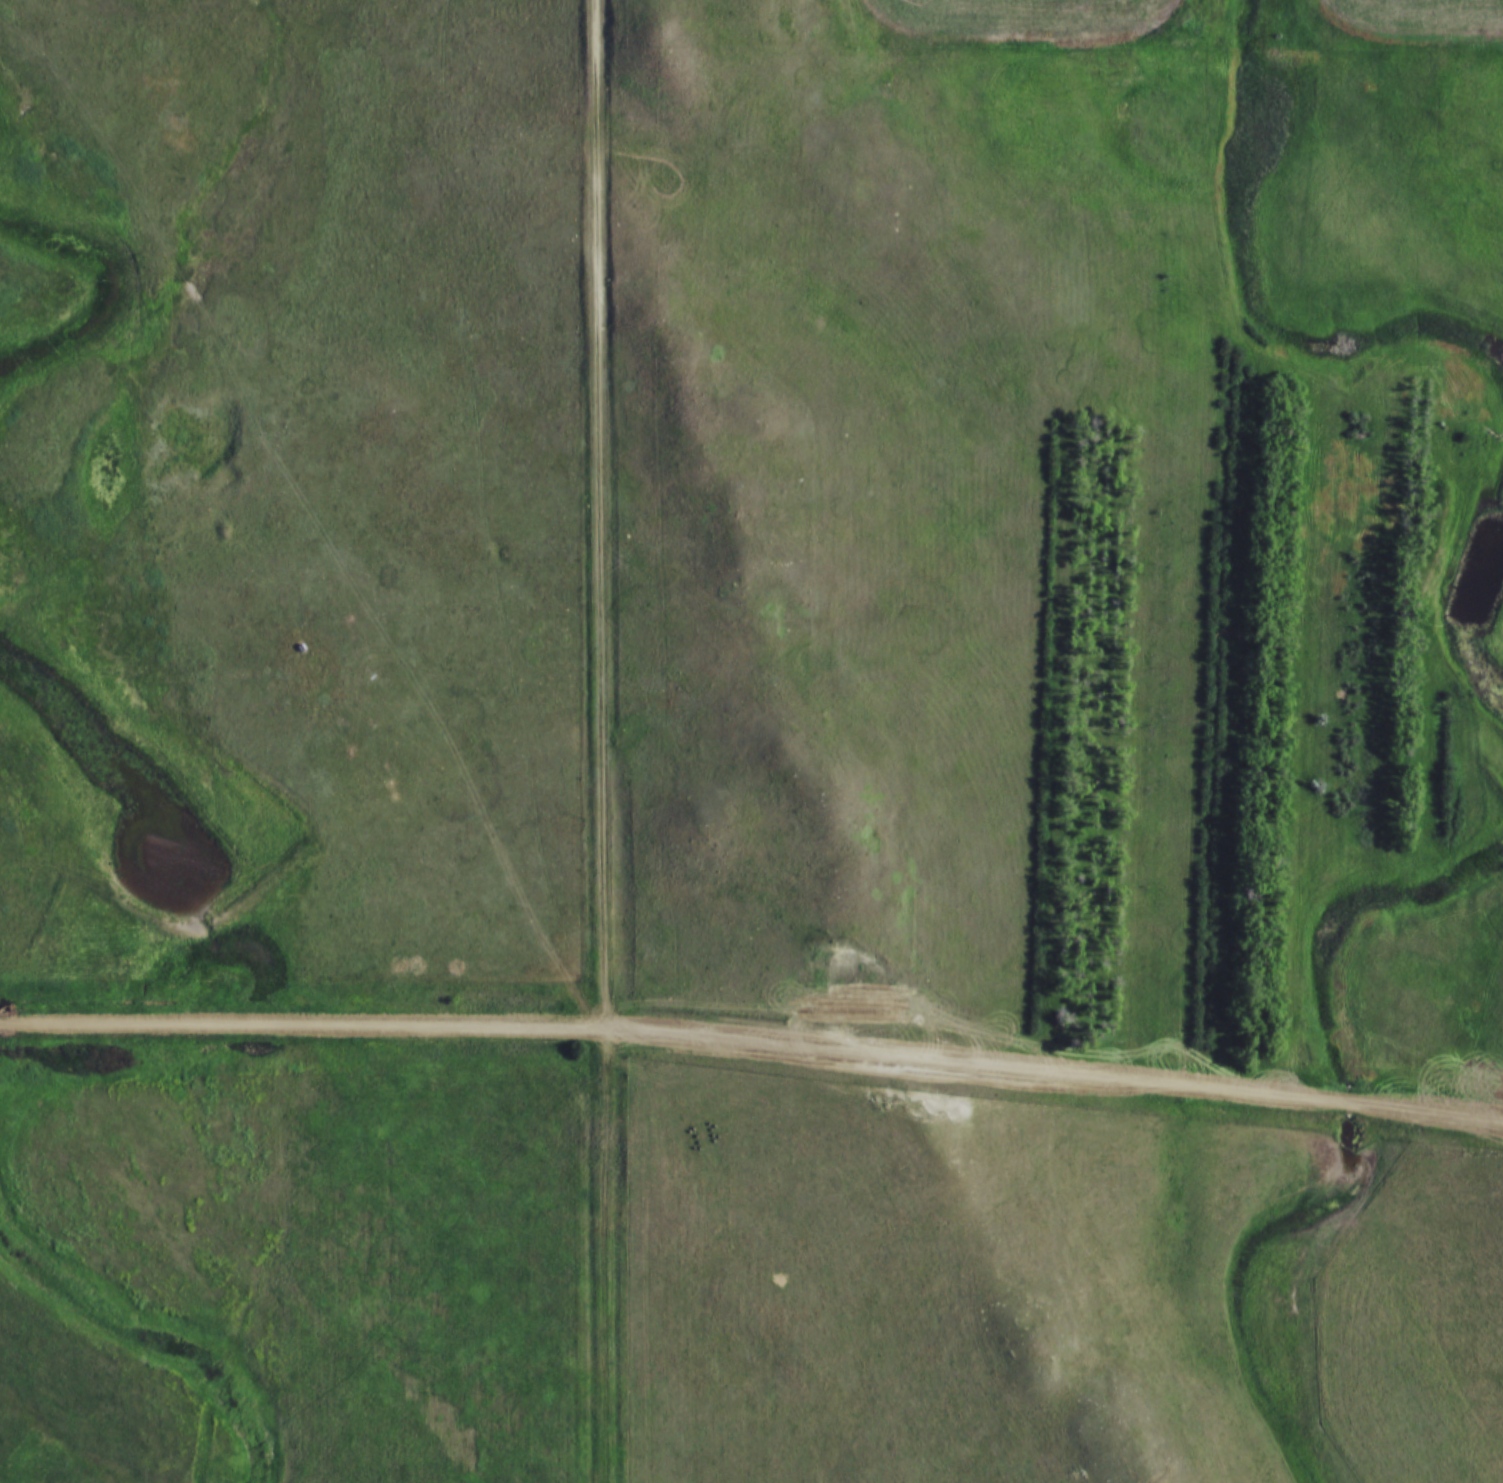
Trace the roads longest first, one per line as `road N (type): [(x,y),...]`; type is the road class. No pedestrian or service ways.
road 1 (residential): [(1502,1118),(598,1024),(0,1021)]
road 2 (track): [(608,1482),(597,0)]

